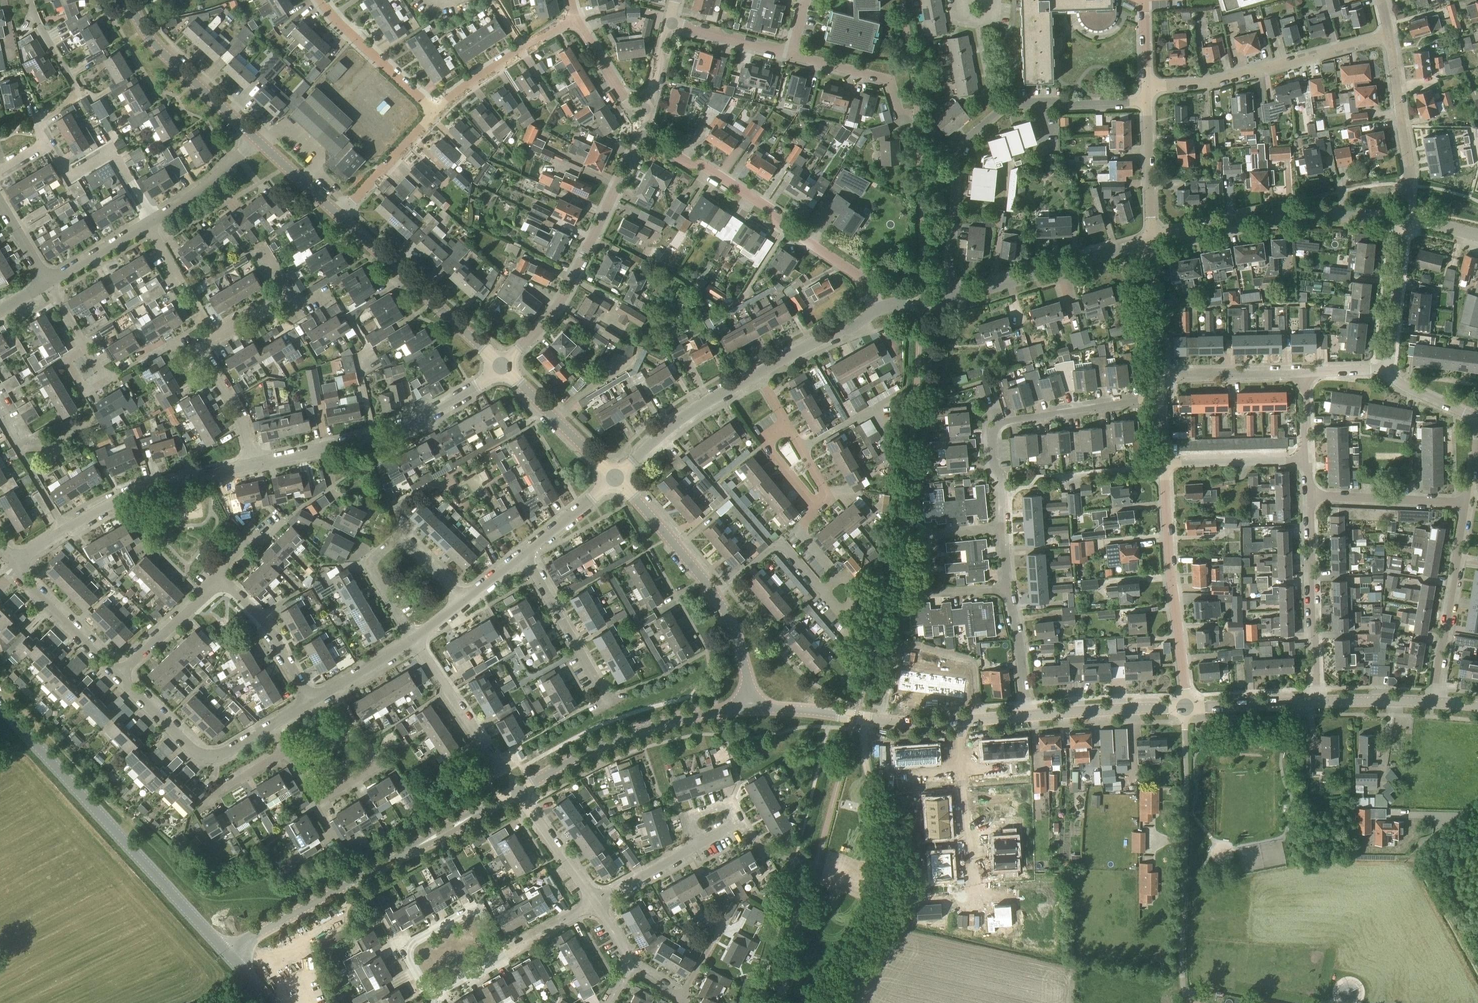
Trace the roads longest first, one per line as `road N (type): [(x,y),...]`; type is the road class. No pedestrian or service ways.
road 1 (residential): [(944,302),(966,142),(998,114),(1025,104),(1147,105)]
road 2 (tertiary): [(226,953),(0,707)]
road 3 (tertiary): [(226,953),(518,793)]
road 4 (residential): [(875,311),(863,280),(643,136)]
road 5 (residential): [(1185,1002),(1185,707)]
road 6 (residential): [(501,369),(560,302),(643,136)]
road 7 (secondary): [(751,707),(739,645),(715,593),(614,479)]
road 8 (track): [(821,1002),(865,938),(888,885),(886,841),(863,751)]
road 9 (residential): [(253,466),(406,425),(501,369)]
road 10 (residential): [(1001,530),(992,440),(1003,424),(1159,400)]
road 11 (residential): [(11,565),(123,497),(253,466)]
road 12 (residential): [(1406,219),(1283,215),(1152,241)]
road 13 (tertiary): [(518,793),(649,724),(751,707)]
road 14 (residential): [(1147,87),(1217,82),(1389,36)]
road 15 (residential): [(1185,707),(1164,469)]
road 16 (residential): [(253,466),(244,423),(207,356),(212,342),(290,296)]
road 17 (secondary): [(501,369),(341,216)]
road 18 (residential): [(1152,241),(944,302)]
road 19 (residential): [(1006,588),(924,591),(933,536),(1001,530)]
road 20 (residential): [(882,721),(897,653),(915,645),(973,664),(978,719)]
road 21 (residential): [(461,602),(409,547),(394,543),(372,569),(413,637)]
road 22 (residential): [(1318,700),(1309,497)]
road 23 (residential): [(1433,702),(1462,503)]
road 24 (residential): [(1477,803),(1418,846),(1477,954)]
road 25 (residential): [(595,903),(429,996)]
road 26 (secondary): [(253,137),(155,43),(128,0)]
road 27 (residential): [(1406,219),(1409,167),(1389,36)]
road 28 (residential): [(786,426),(765,443),(815,507),(828,497),(802,449)]
road 29 (residential): [(614,479),(674,425),(756,374)]
road 30 (residential): [(971,890),(961,720)]
road 31 (residential): [(607,700),(520,557)]
road 32 (residential): [(507,772),(413,637)]
road 33 (residential): [(437,113),(319,0)]
road 34 (residential): [(311,702),(260,616),(231,588),(210,583)]
road 35 (secondary): [(1185,707),(1025,715)]
road 36 (residential): [(152,219),(113,157),(66,171),(46,141)]
road 37 (secondary): [(614,479),(501,369)]
road 38 (residential): [(1385,372),(1406,219)]
road 39 (residential): [(117,676),(11,565)]
road 40 (residential): [(1309,497),(1462,503)]
road 41 (residential): [(1157,376),(1304,373)]
road 42 (residential): [(903,123),(882,78),(791,53)]
road 43 (residential): [(1164,464),(1307,461)]
road 44 (residential): [(341,216),(437,113)]
road 45 (residential): [(1152,241),(1147,105)]
road 46 (residential): [(1157,376),(1152,241)]
road 47 (residential): [(756,374),(875,311)]
road 48 (residential): [(595,903),(518,793)]
road 49 (secondary): [(1318,700),(1185,707)]
road 50 (residential): [(216,756),(196,755),(117,676)]
road 51 (residential): [(117,676),(210,583)]
road 52 (residential): [(429,996),(409,944),(475,907)]
road 53 (residential): [(152,219),(253,137)]
road 54 (residential): [(1025,715),(1006,588)]
road 55 (residential): [(649,112),(631,108),(574,16)]
road 56 (residential): [(791,53),(670,22)]
road 57 (residential): [(520,557),(614,479)]
road 58 (residential): [(311,702),(413,637)]

